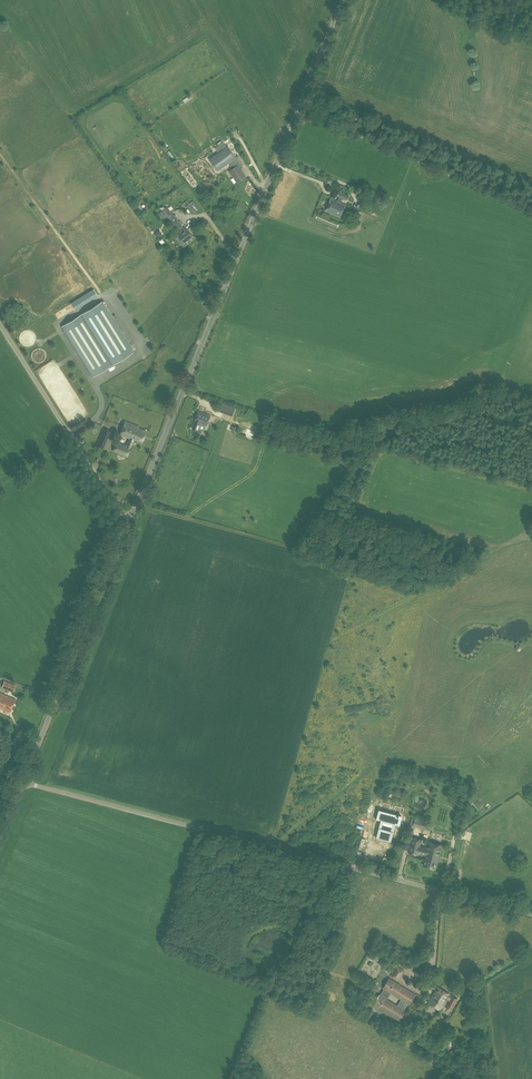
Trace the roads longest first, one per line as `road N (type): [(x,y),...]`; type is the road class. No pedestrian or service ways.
road 1 (tertiary): [(127,523),(342,0)]
road 2 (unclassified): [(531,915),(23,783)]
road 3 (tertiary): [(23,783),(127,523)]
road 4 (track): [(531,209),(296,109)]
road 5 (unclassified): [(127,523),(0,327)]

